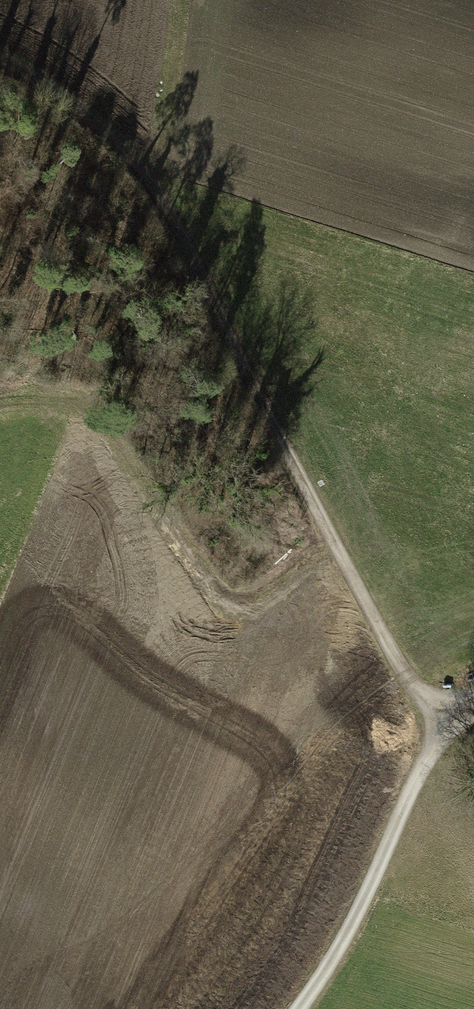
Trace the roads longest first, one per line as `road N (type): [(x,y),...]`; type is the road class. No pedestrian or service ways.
road 1 (track): [(0,60),(78,102),(169,205),(401,673),(448,717)]
road 2 (track): [(297,1008),(353,920),(448,717)]
road 3 (track): [(150,184),(179,0)]

